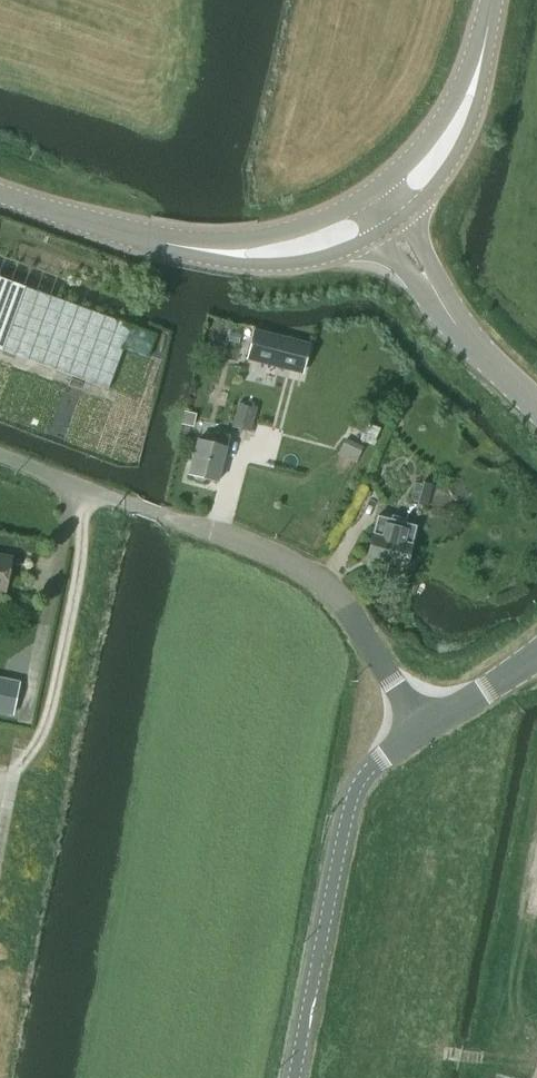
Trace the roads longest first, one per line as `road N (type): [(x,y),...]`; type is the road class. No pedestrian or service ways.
road 1 (unclassified): [(377,656),(338,597),(303,569),(0,457)]
road 2 (tertiary): [(413,717),(350,795),(292,1077)]
road 3 (tertiary): [(79,221),(147,248),(252,265),(333,253),(390,225)]
road 4 (tertiary): [(370,195),(304,228),(234,241),(79,221)]
road 5 (tertiary): [(390,225),(427,194),(467,133),(479,103),(492,1)]
road 6 (tertiary): [(390,225),(463,335),(536,405)]
road 7 (tertiary): [(492,1),(438,125),(370,195)]
road 8 (tertiary): [(536,656),(478,695),(413,717)]

